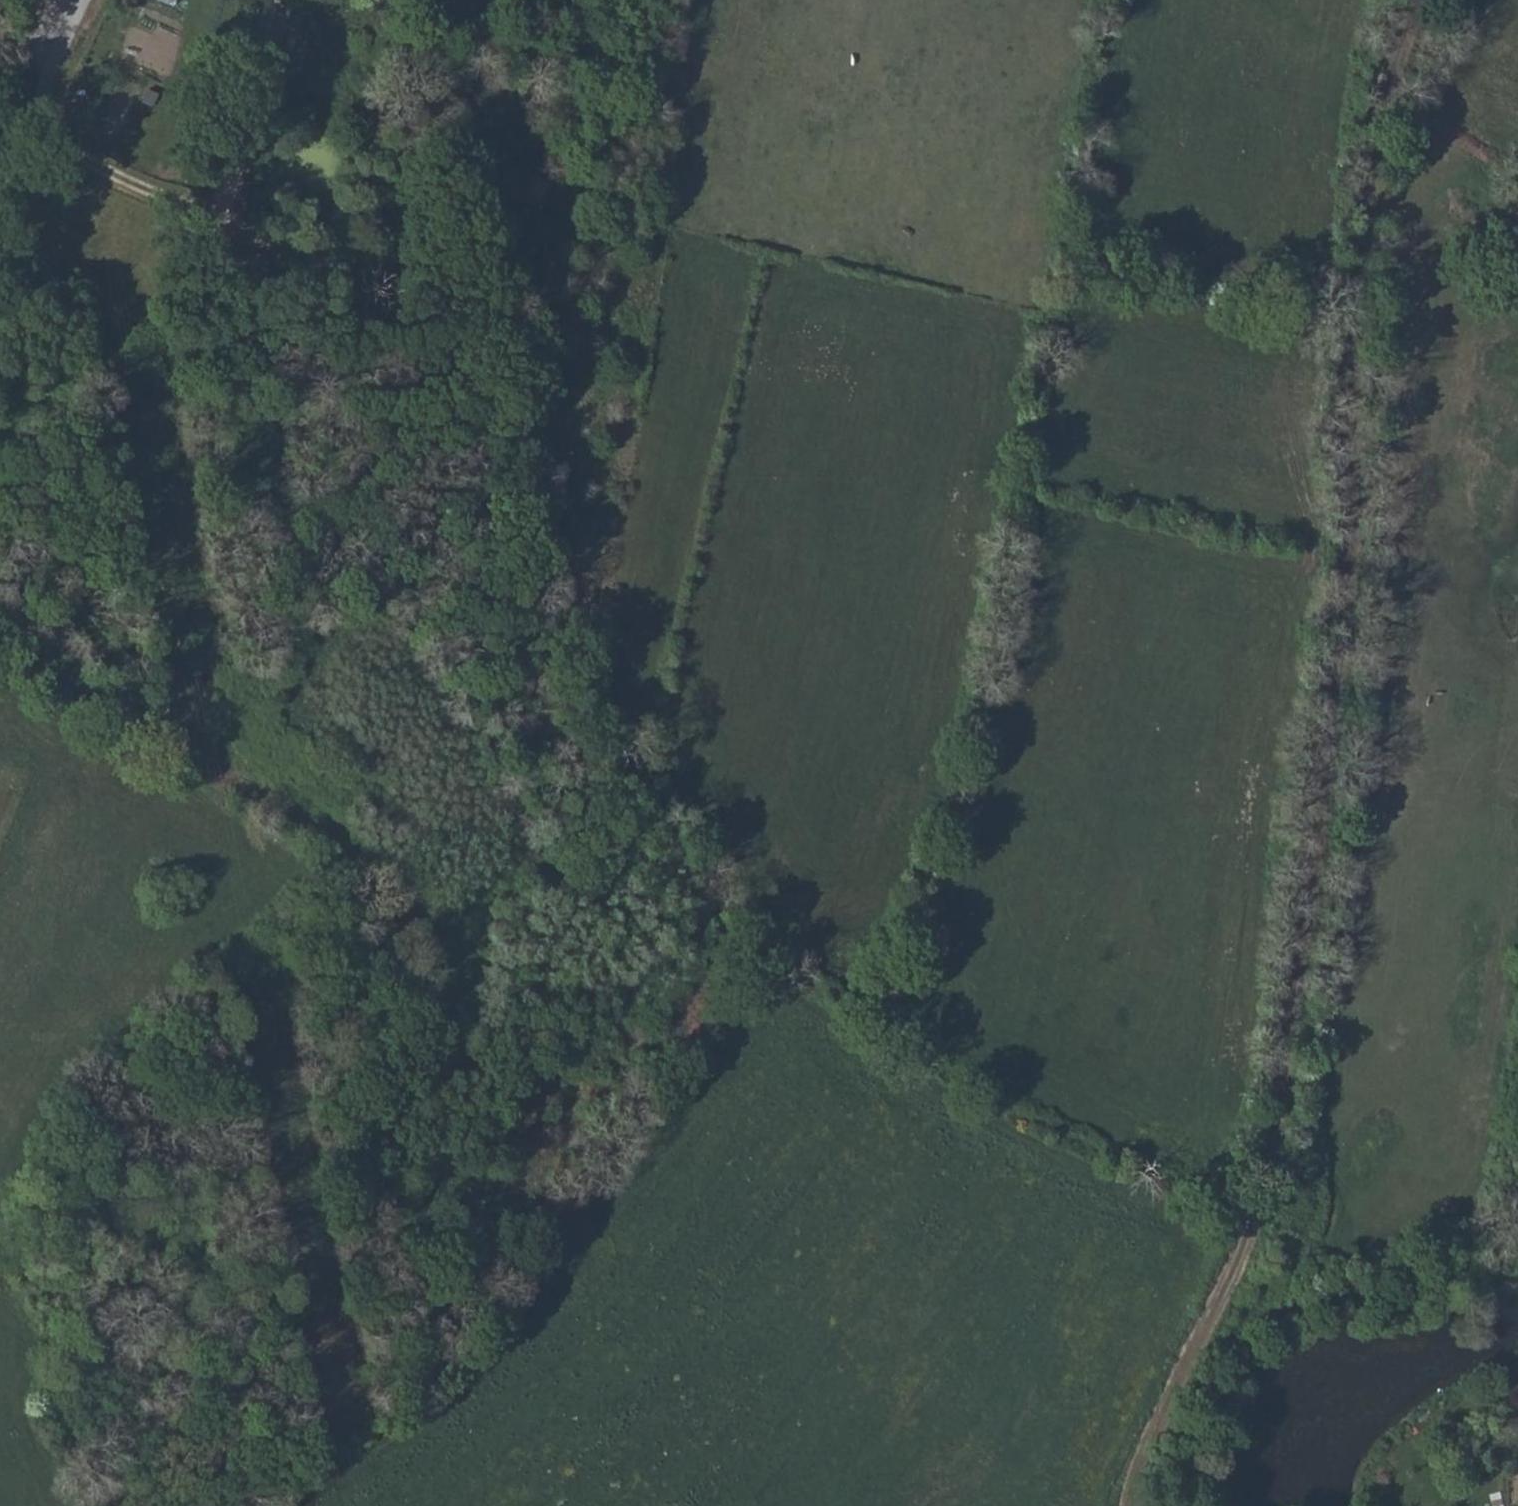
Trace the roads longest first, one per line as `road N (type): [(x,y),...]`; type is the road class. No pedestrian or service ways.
road 1 (track): [(1136,1505),(1141,1463),(1219,1305),(1266,1157),(1350,569),(1355,345),(1379,120),(1417,0)]
road 2 (unclassified): [(87,0),(0,160)]

